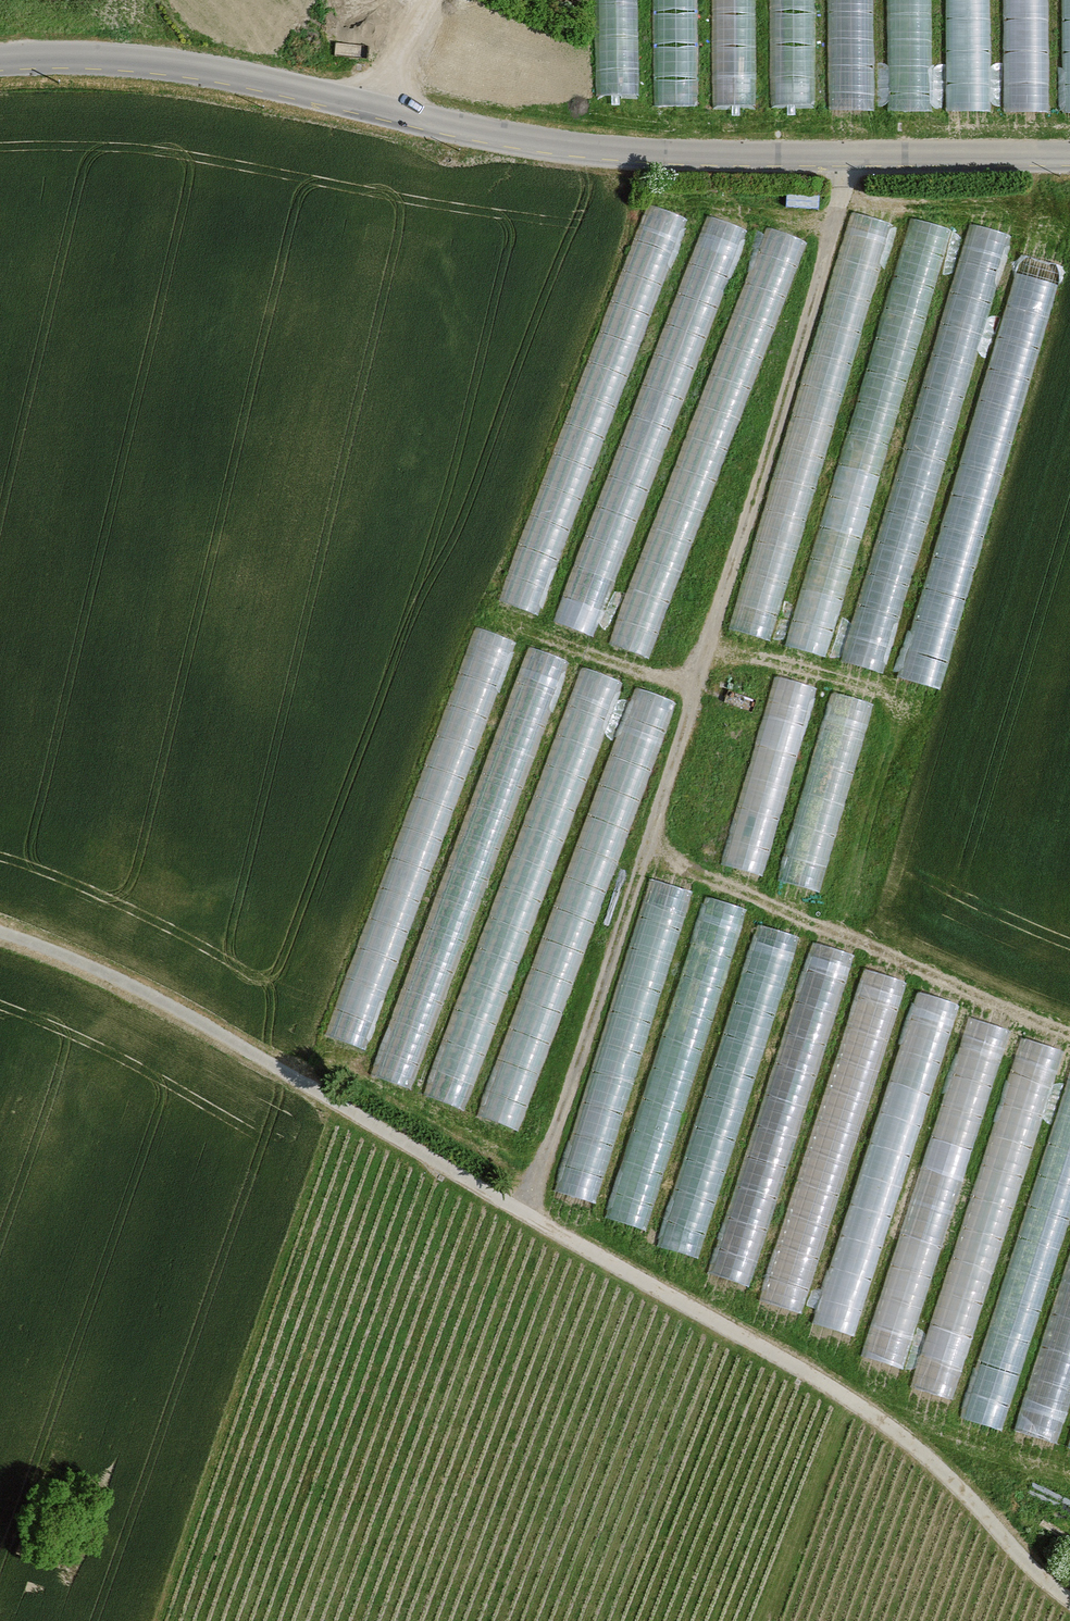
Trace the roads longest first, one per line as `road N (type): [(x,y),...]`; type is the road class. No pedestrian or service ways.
road 1 (track): [(0,933),(112,976),(211,1027),(844,1396),(936,1463),(1069,1598)]
road 2 (track): [(527,1213),(652,843),(816,295),(847,157)]
road 3 (unclassified): [(1069,159),(608,151),(493,136),(172,66),(0,61)]
road 4 (track): [(647,853),(1069,1038)]
road 5 (track): [(538,1178),(336,1066)]
road 6 (track): [(510,623),(697,691)]
road 7 (track): [(869,688),(707,649)]
road 8 (track): [(367,106),(433,0)]

